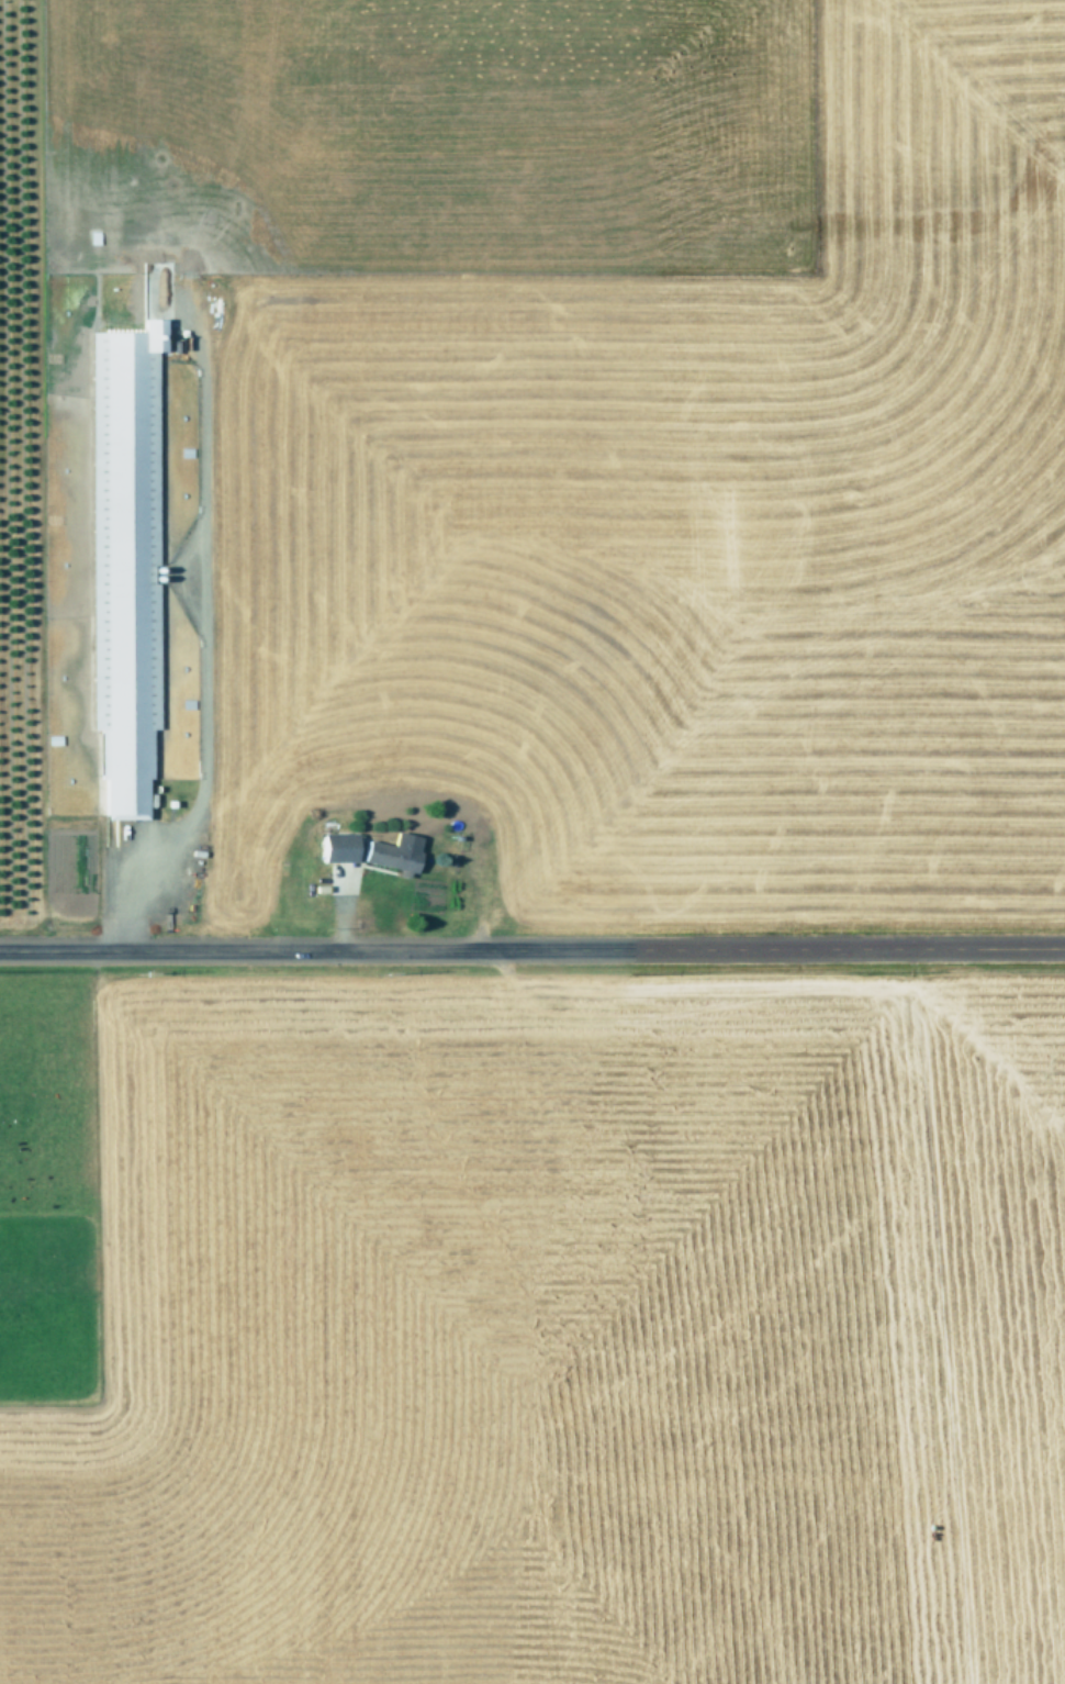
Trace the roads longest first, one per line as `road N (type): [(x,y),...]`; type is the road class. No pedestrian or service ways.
road 1 (tertiary): [(0,956),(1064,950)]

